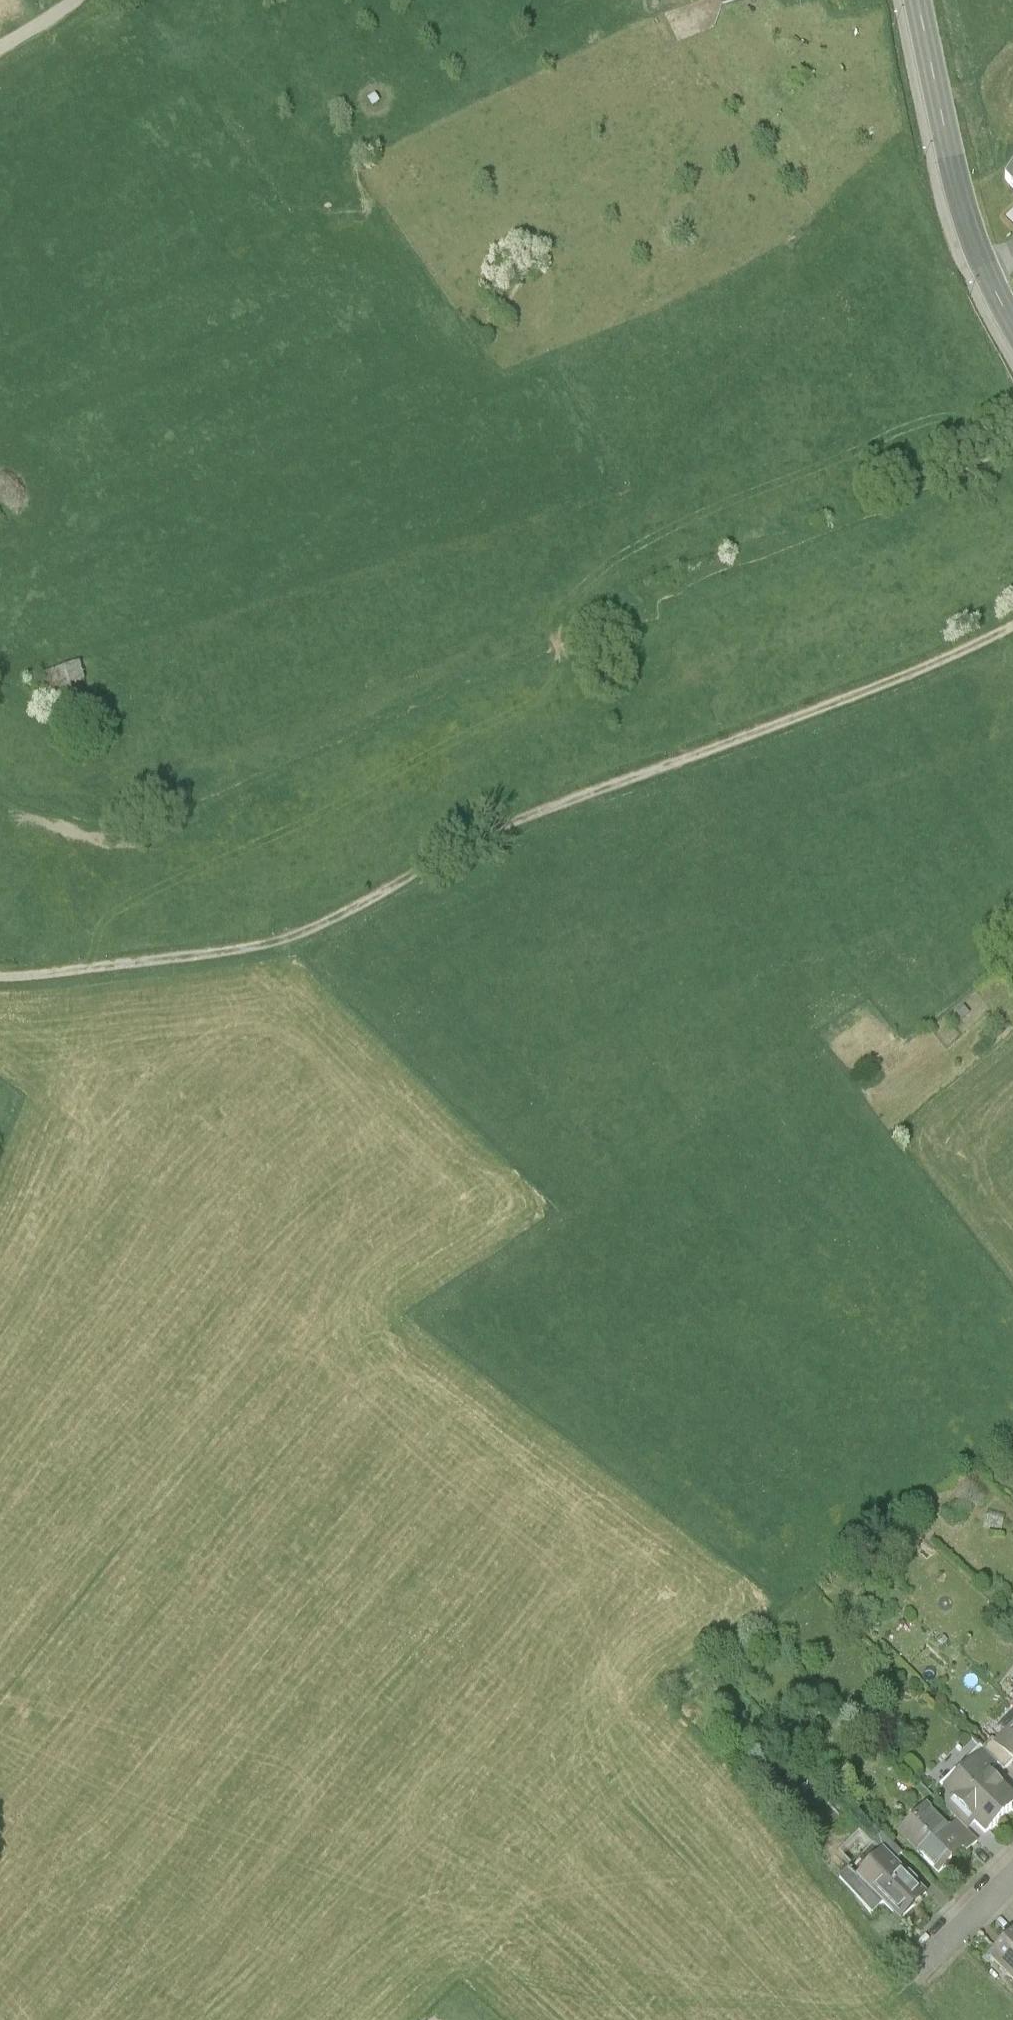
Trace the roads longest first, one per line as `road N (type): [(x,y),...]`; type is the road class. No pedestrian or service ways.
road 1 (track): [(0,976),(282,943),(532,817),(905,674),(1012,624)]
road 2 (secondary): [(917,0),(956,188),(987,278),(1012,323)]
road 3 (residential): [(918,1964),(1012,1875)]

